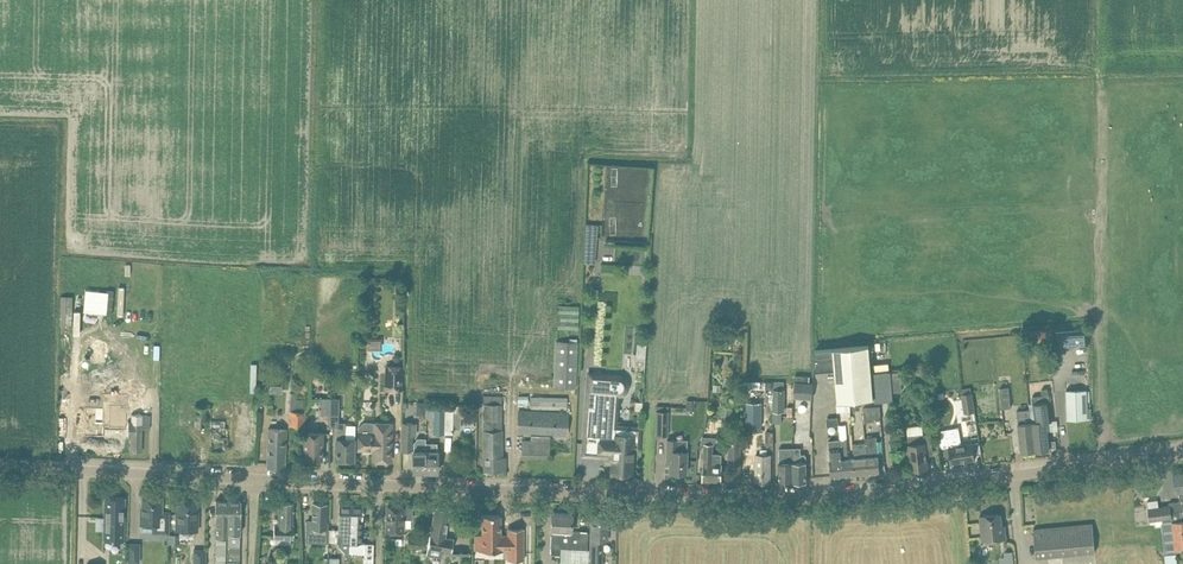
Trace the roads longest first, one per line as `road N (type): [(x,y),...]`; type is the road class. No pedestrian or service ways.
road 1 (residential): [(0,464),(754,498),(1182,454)]

